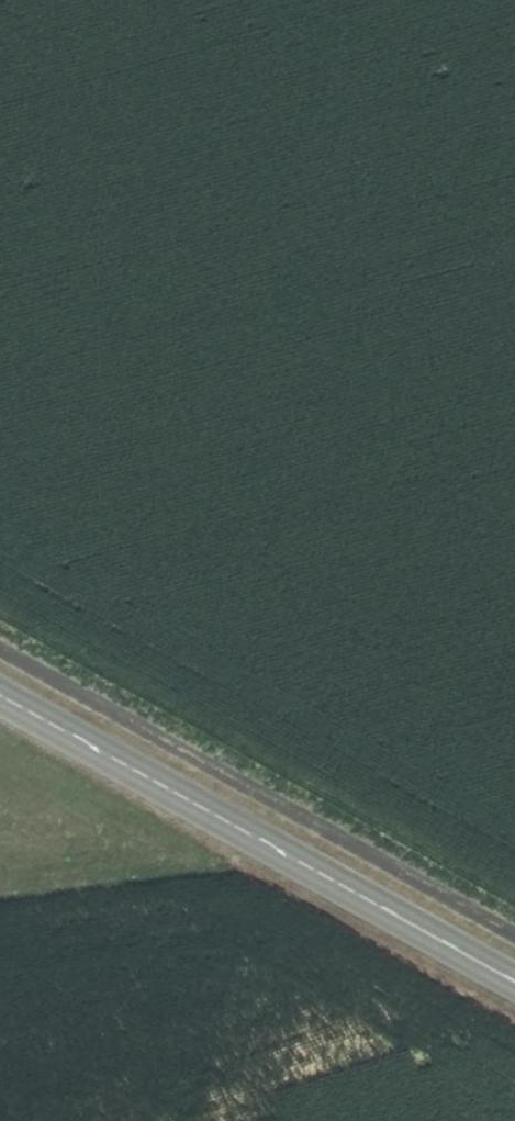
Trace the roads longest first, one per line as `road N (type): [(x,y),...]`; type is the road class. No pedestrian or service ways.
road 1 (secondary): [(0,700),(514,982)]

